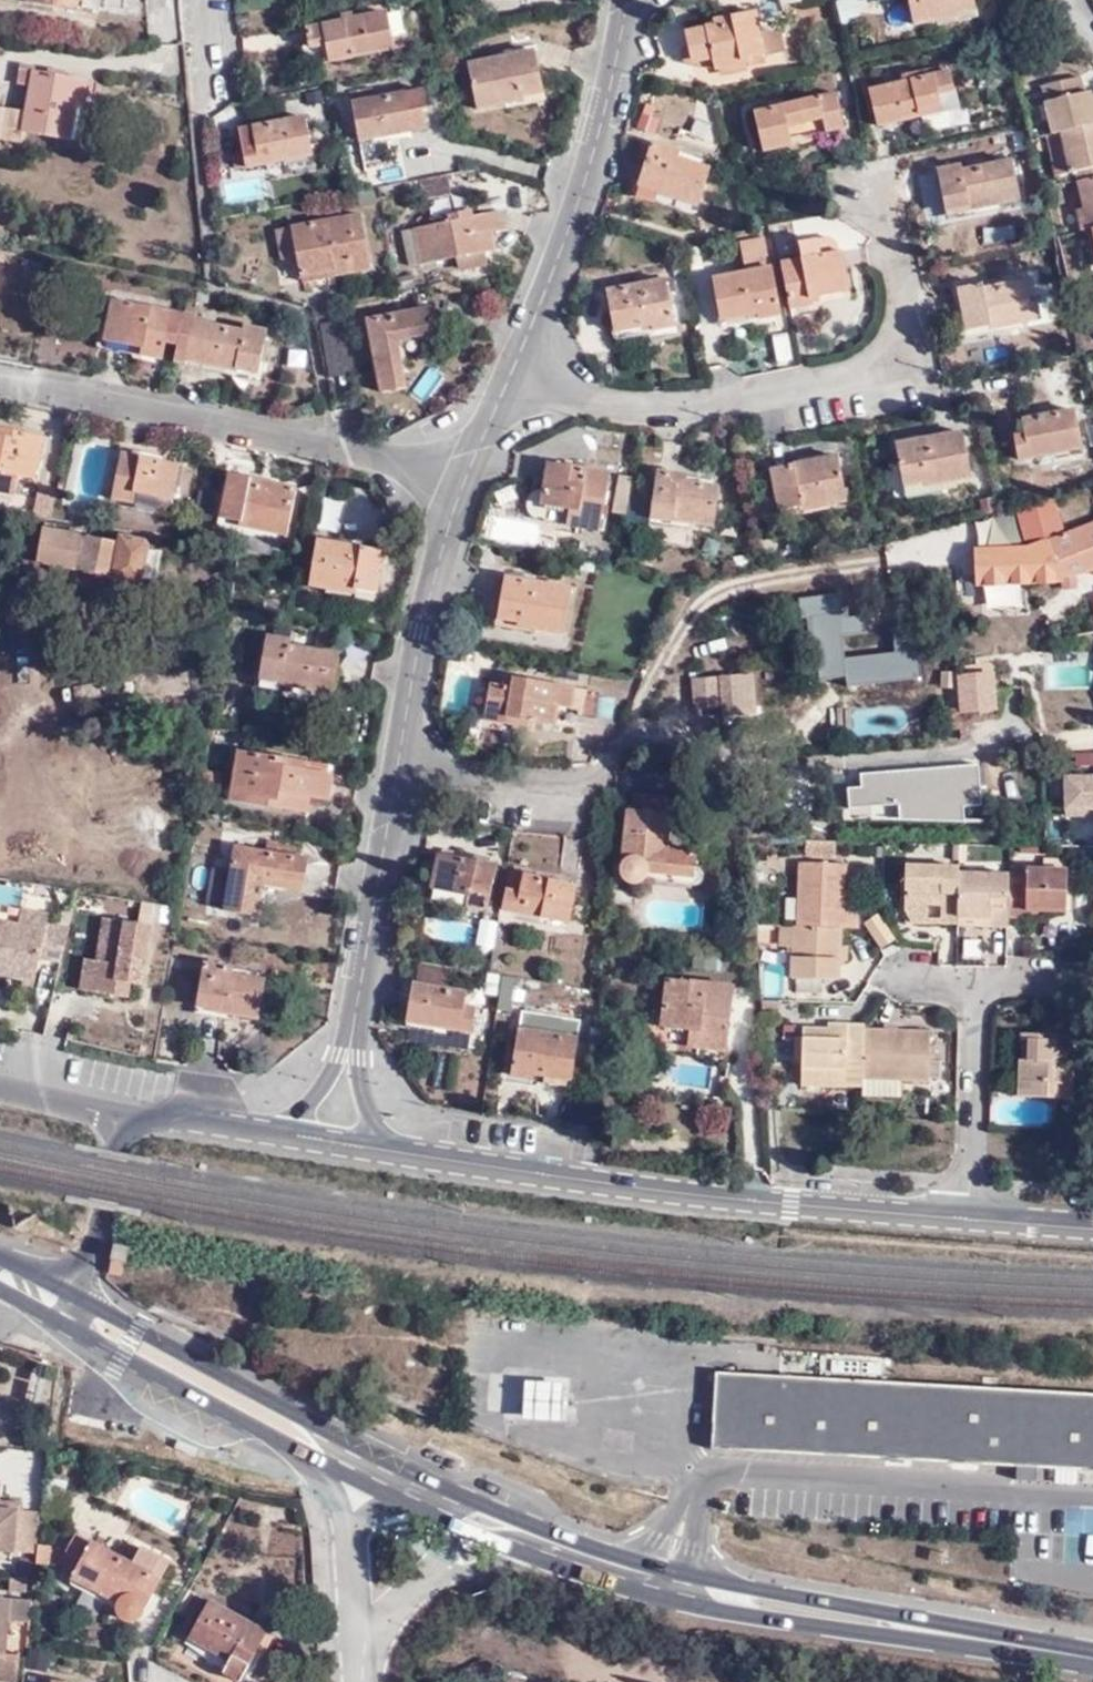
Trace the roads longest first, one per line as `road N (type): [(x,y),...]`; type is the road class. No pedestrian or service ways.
road 1 (residential): [(886,187),(909,315),(897,350),(863,378),(756,405),(669,411),(510,380)]
road 2 (unclassified): [(969,1219),(418,1161)]
road 3 (primary): [(985,1641),(668,1571),(485,1503)]
road 4 (residential): [(467,479),(0,381)]
road 5 (primary): [(527,1553),(660,1601),(985,1641)]
road 6 (residential): [(629,0),(566,251),(510,380)]
road 7 (primary): [(427,1476),(76,1294)]
road 8 (residential): [(410,769),(352,1059)]
road 9 (residential): [(467,479),(410,769)]
road 10 (primary): [(65,1328),(313,1457)]
road 11 (residential): [(982,990),(969,1219)]
road 12 (residential): [(410,769),(608,793)]
road 13 (unclassified): [(141,1117),(76,1294)]
road 14 (unclassified): [(418,1161),(255,1137)]
road 15 (unclassified): [(141,1117),(0,1085)]
road 16 (residential): [(418,1161),(370,1120),(352,1059)]
road 17 (residential): [(352,1059),(295,1117),(255,1137)]
road 18 (unclassified): [(1092,1228),(969,1219)]

